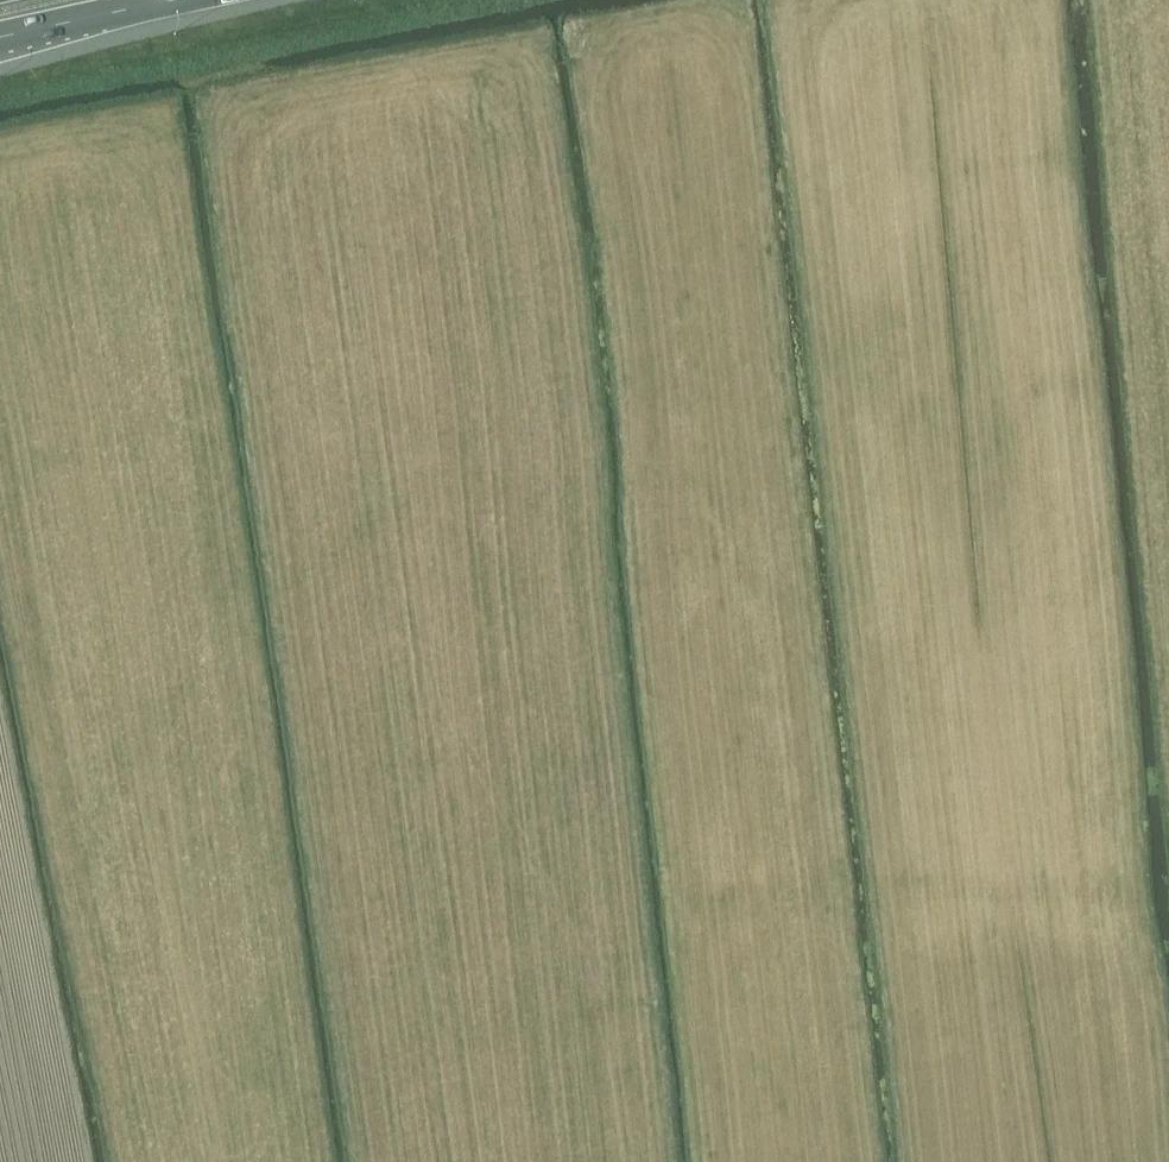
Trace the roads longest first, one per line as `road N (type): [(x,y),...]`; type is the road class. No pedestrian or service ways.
road 1 (trunk): [(0,38),(174,0)]

